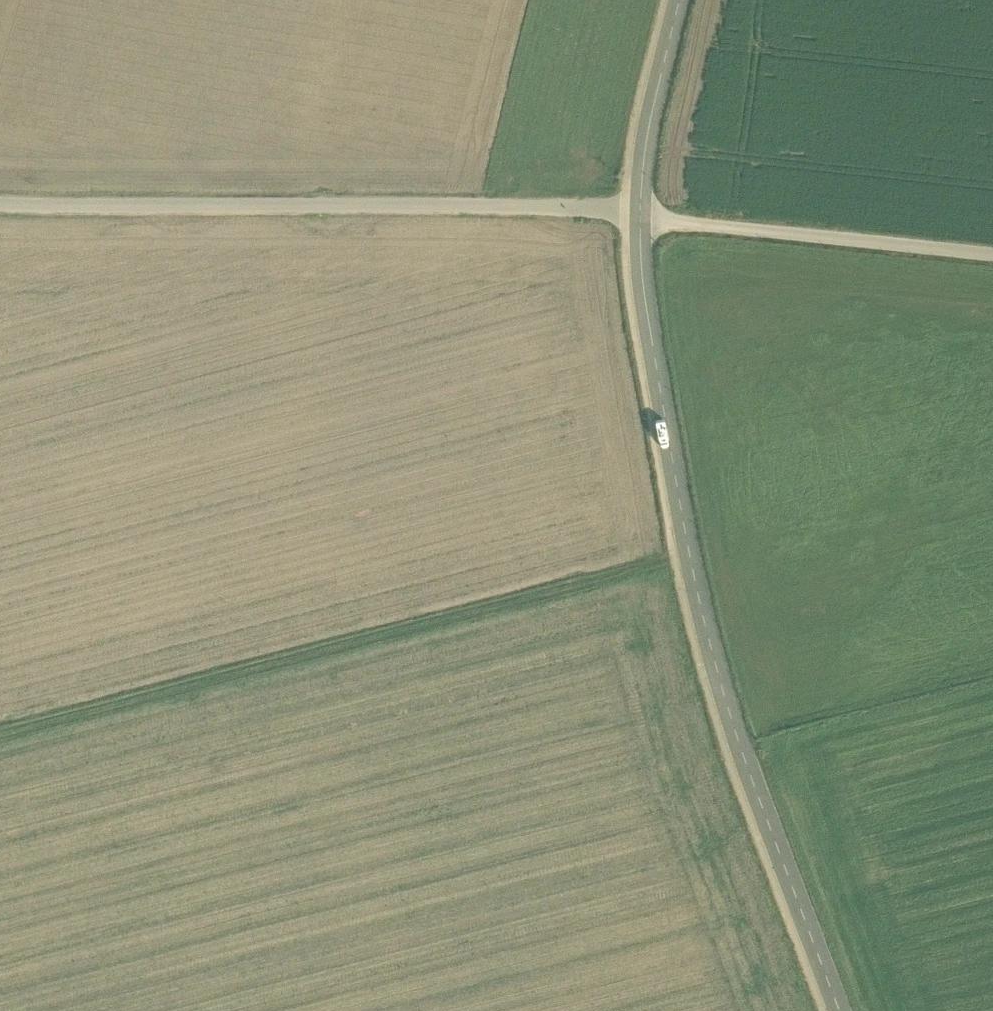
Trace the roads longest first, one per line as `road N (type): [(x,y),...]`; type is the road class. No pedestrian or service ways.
road 1 (residential): [(837,1010),(742,744),(690,556),(648,311),(642,210)]
road 2 (track): [(690,556),(0,734)]
road 3 (unclassified): [(642,210),(0,202)]
road 4 (unclassified): [(992,254),(642,210)]
road 5 (residential): [(642,210),(642,162),(682,0)]

